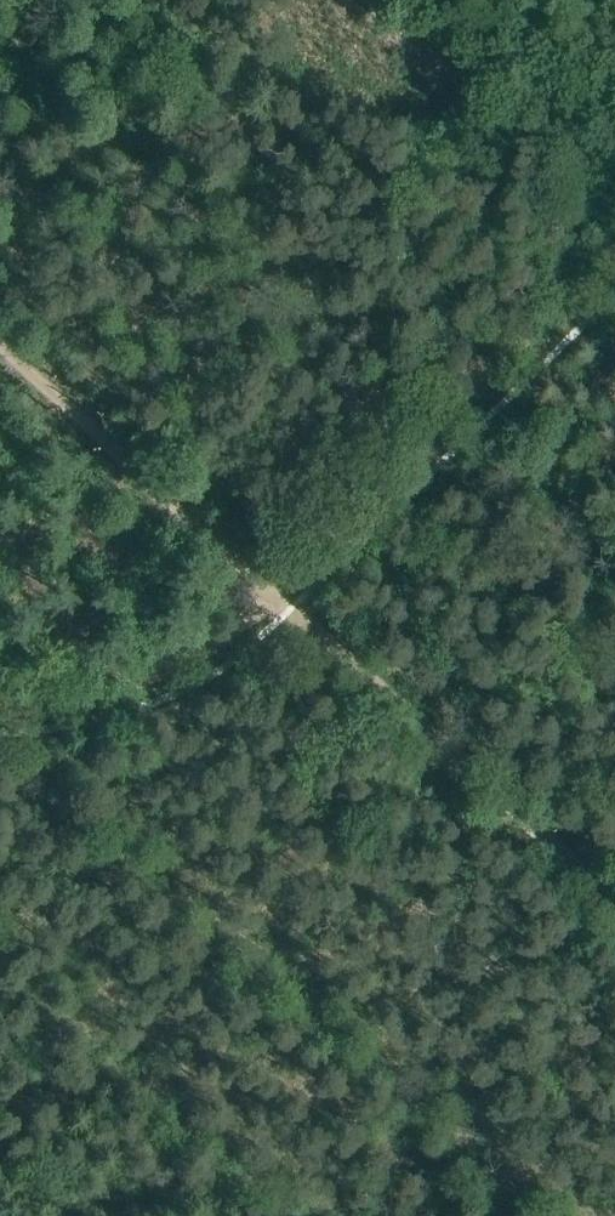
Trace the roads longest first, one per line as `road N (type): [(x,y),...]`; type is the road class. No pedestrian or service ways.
road 1 (track): [(614,902),(0,348)]
road 2 (track): [(0,705),(128,686),(217,640),(614,270)]
road 3 (track): [(414,0),(534,107),(614,146)]

